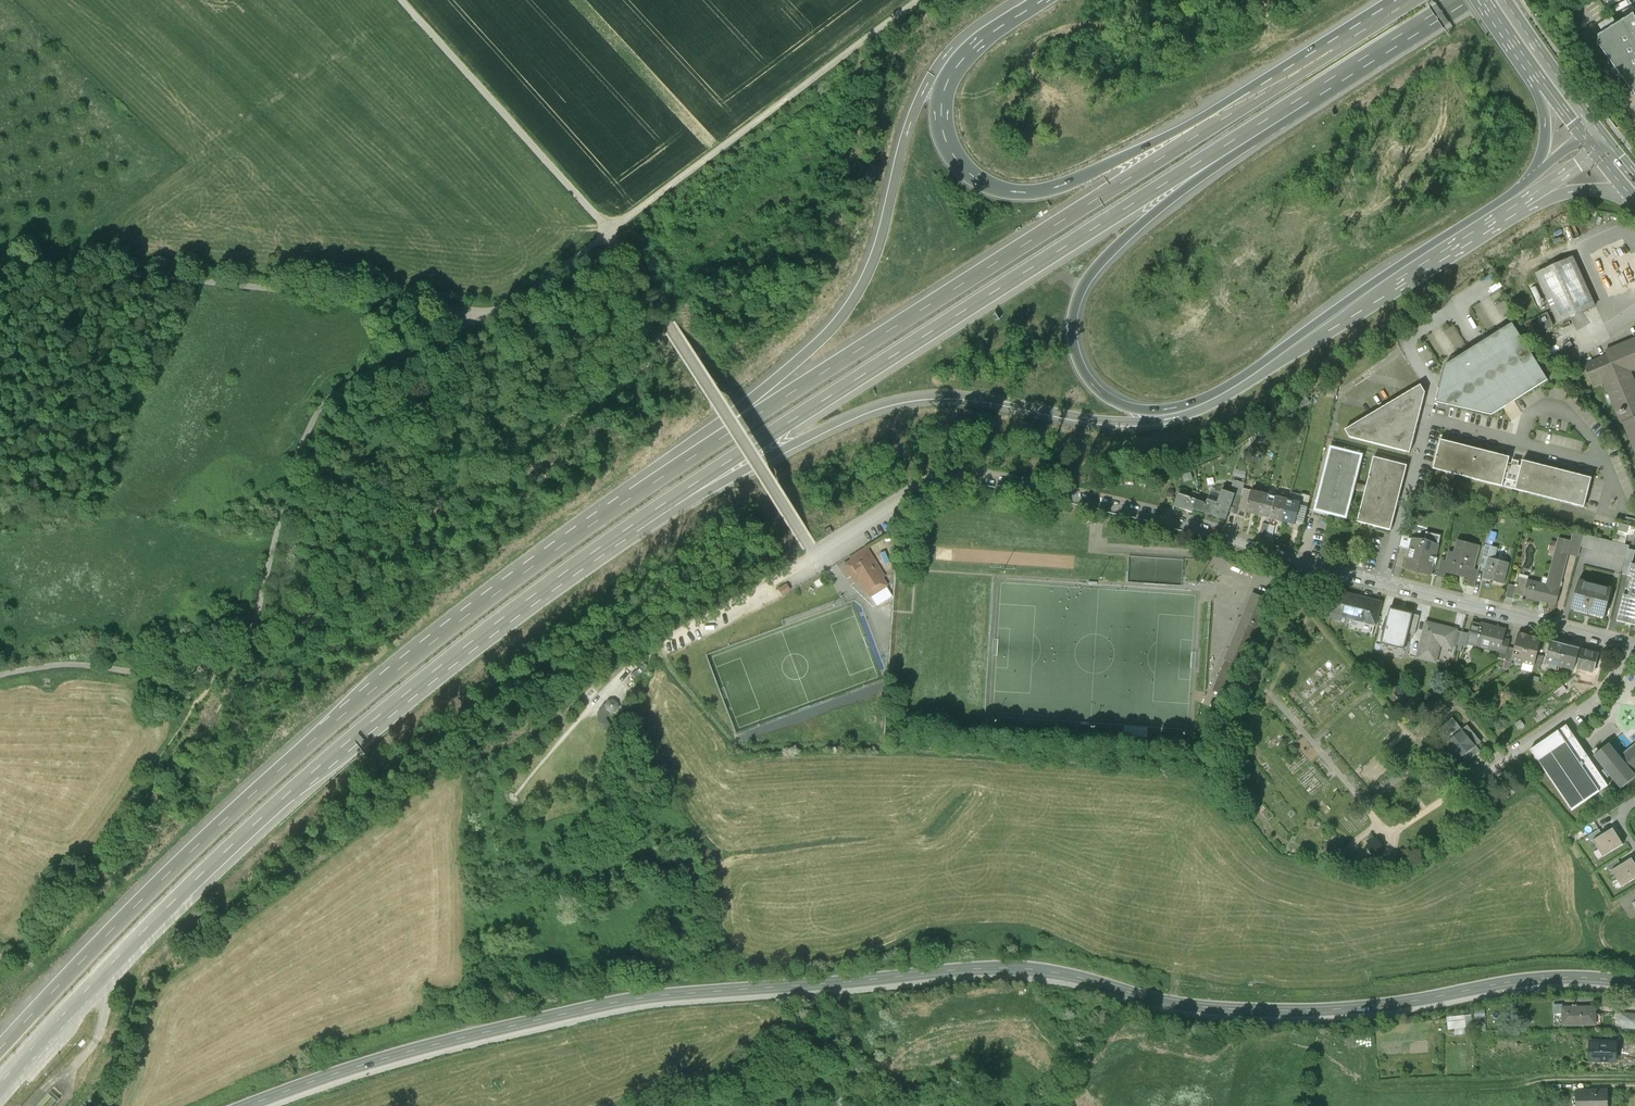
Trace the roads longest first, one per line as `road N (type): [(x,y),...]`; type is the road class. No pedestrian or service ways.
road 1 (secondary): [(248,1105),(426,1046),(686,994),(1038,970),(1171,1002),(1321,1010),(1547,978),(1634,983)]
road 2 (residential): [(1634,648),(1088,501),(960,479),(918,495),(654,650)]
road 3 (motorway): [(654,510),(847,417),(914,397),(971,398),(1097,424),(1198,411),(1511,211)]
road 4 (motorway): [(1531,180),(1224,386),(1169,407),(1108,396),(1085,371),(1076,343),(1076,312),(1091,276),(1289,104)]
road 5 (motorway): [(0,1083),(265,814),(433,671),(654,510)]
road 6 (track): [(654,650),(749,750),(838,746),(1198,768),(1213,762),(1312,566)]
road 7 (motorway): [(596,521),(350,709),(183,860),(0,1049)]
road 8 (motorway): [(654,510),(1289,104)]
road 9 (motorway): [(1224,119),(596,521)]
road 10 (track): [(0,676),(69,666),(181,676),(215,669),(240,652),(317,413),(338,390),(490,314)]
road 11 (motorway): [(1016,0),(967,34),(922,86),(879,240),(834,320),(596,521)]
road 12 (motorway): [(1224,119),(1055,188),(1012,194),(979,181),(945,137),(947,87),(981,44),(1046,0)]
road 13 (track): [(919,0),(609,234)]
road 14 (track): [(815,555),(609,234)]
road 15 (track): [(609,234),(400,0)]
road 16 (track): [(490,314),(191,279)]
road 17 (motorway): [(1413,0),(1224,119)]
road 18 (motorway): [(1289,104),(1454,0)]
road 19 (track): [(191,279),(0,258)]
road 20 (track): [(609,234),(490,314)]
road 21 (motorway): [(1533,56),(1545,130),(1531,180)]
road 22 (motorway): [(1511,211),(1594,191),(1634,201)]

